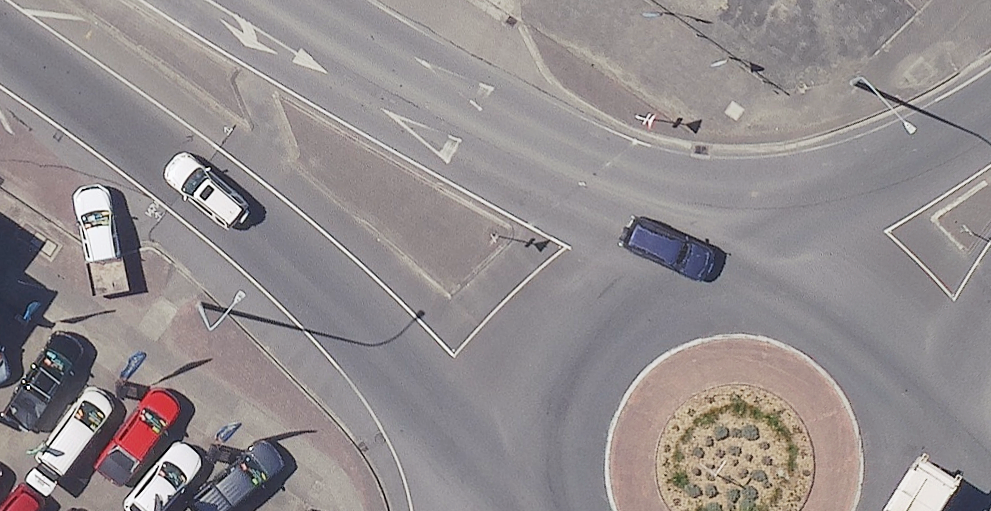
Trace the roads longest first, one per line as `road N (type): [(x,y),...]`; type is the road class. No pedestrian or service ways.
road 1 (secondary): [(526,510),(245,214),(0,43)]
road 2 (secondary): [(257,0),(400,89),(584,177),(706,269)]
road 3 (secondary): [(539,510),(557,391),(589,334),(636,300),(706,269)]
road 4 (secondary): [(990,195),(866,314)]
road 5 (secondary): [(706,269),(816,279),(866,314)]
road 6 (secondary): [(866,314),(906,370),(921,443)]

